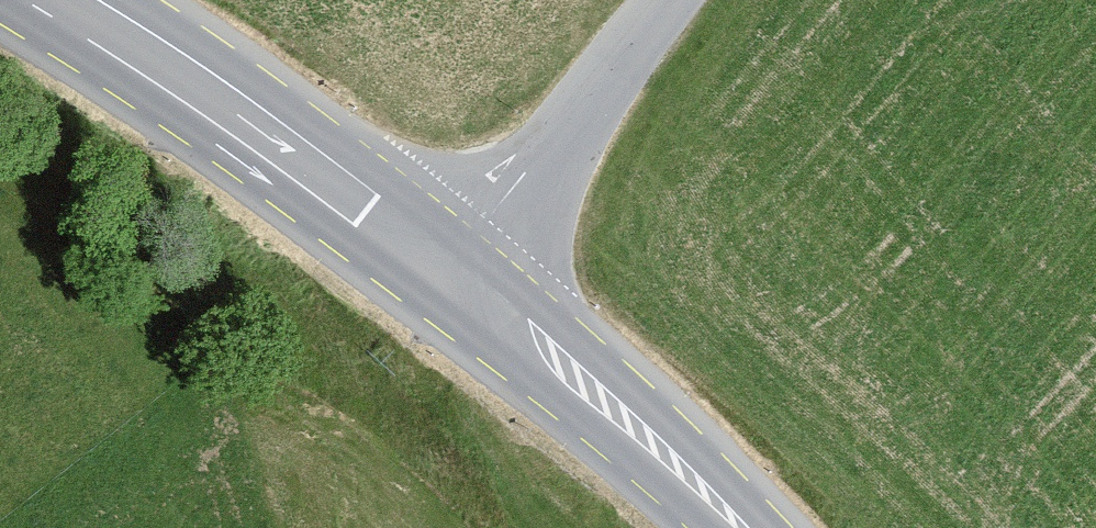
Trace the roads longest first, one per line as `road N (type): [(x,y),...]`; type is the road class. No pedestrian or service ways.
road 1 (secondary): [(435,275),(59,0)]
road 2 (secondary): [(735,527),(657,451),(435,275)]
road 3 (tertiary): [(435,275),(660,0)]

